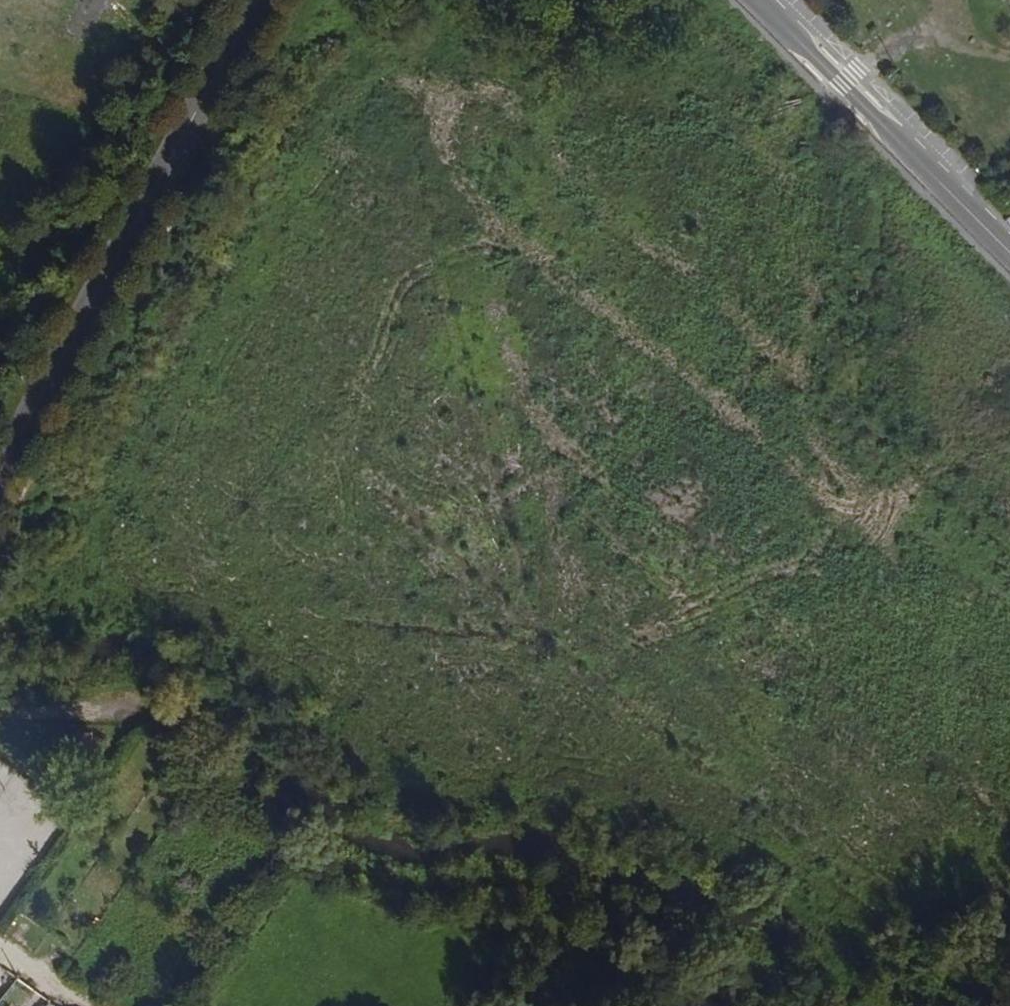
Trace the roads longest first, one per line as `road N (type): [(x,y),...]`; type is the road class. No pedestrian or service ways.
road 1 (tertiary): [(257,0),(0,478)]
road 2 (secondary): [(1009,251),(758,0)]

